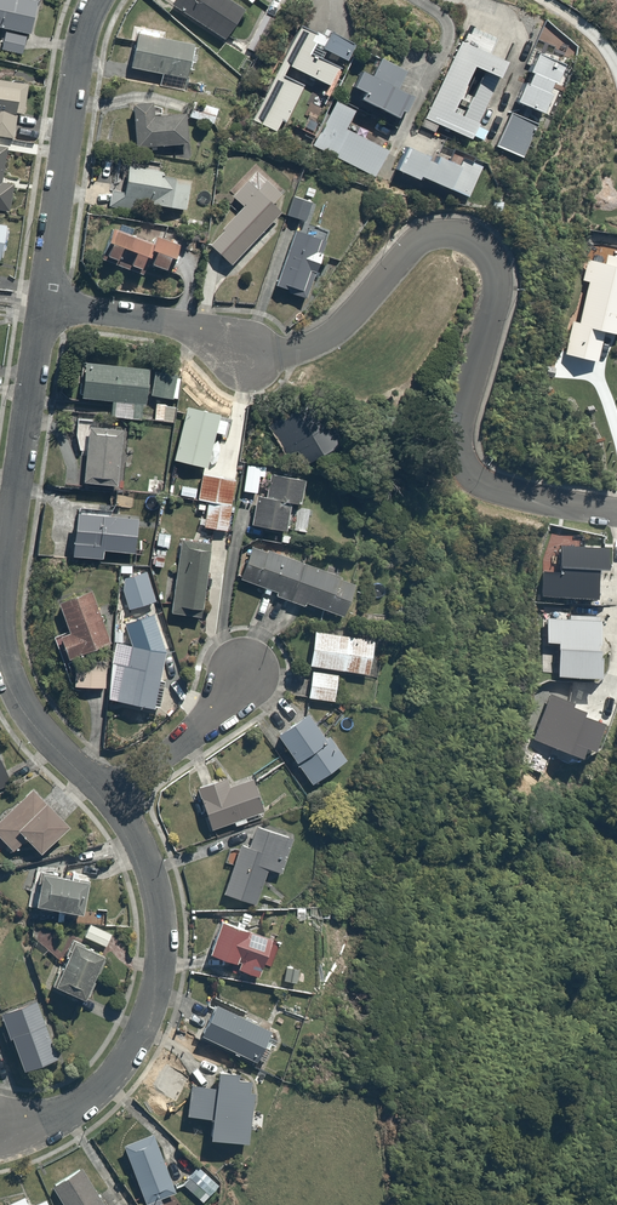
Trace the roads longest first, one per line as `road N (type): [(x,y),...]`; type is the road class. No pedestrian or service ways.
road 1 (residential): [(47,306),(194,333),(248,356),(279,356),(316,343),(353,313),(422,238),(460,234),(483,247),(496,277),(456,438),(461,463),(528,497),(616,511)]
road 2 (residential): [(47,306),(1,608),(4,661),(40,729),(114,804)]
road 3 (residential): [(114,804),(150,877),(158,932),(143,1023),(128,1058),(78,1109),(59,1122),(0,1130)]
road 4 (residential): [(95,0),(47,306)]
road 5 (residential): [(114,804),(221,706),(243,671)]

